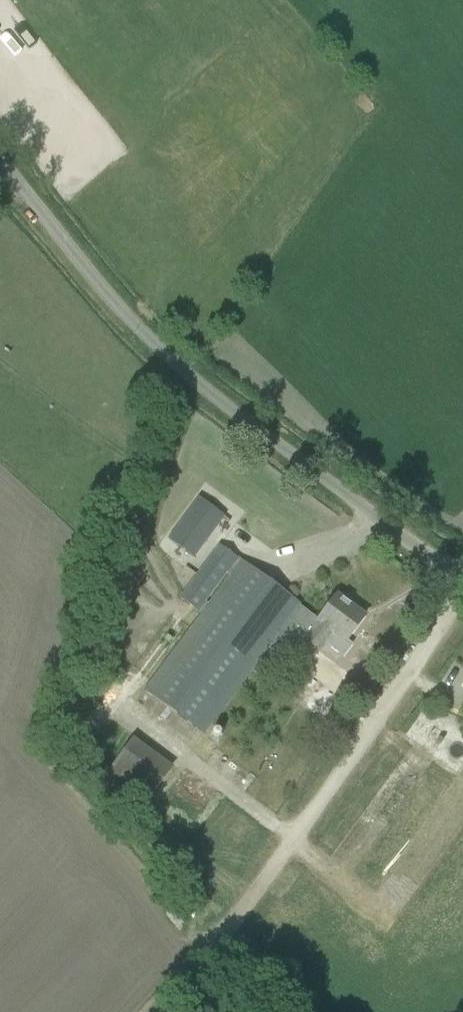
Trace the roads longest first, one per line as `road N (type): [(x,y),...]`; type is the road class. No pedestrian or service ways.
road 1 (unclassified): [(462,553),(139,310),(0,147)]

